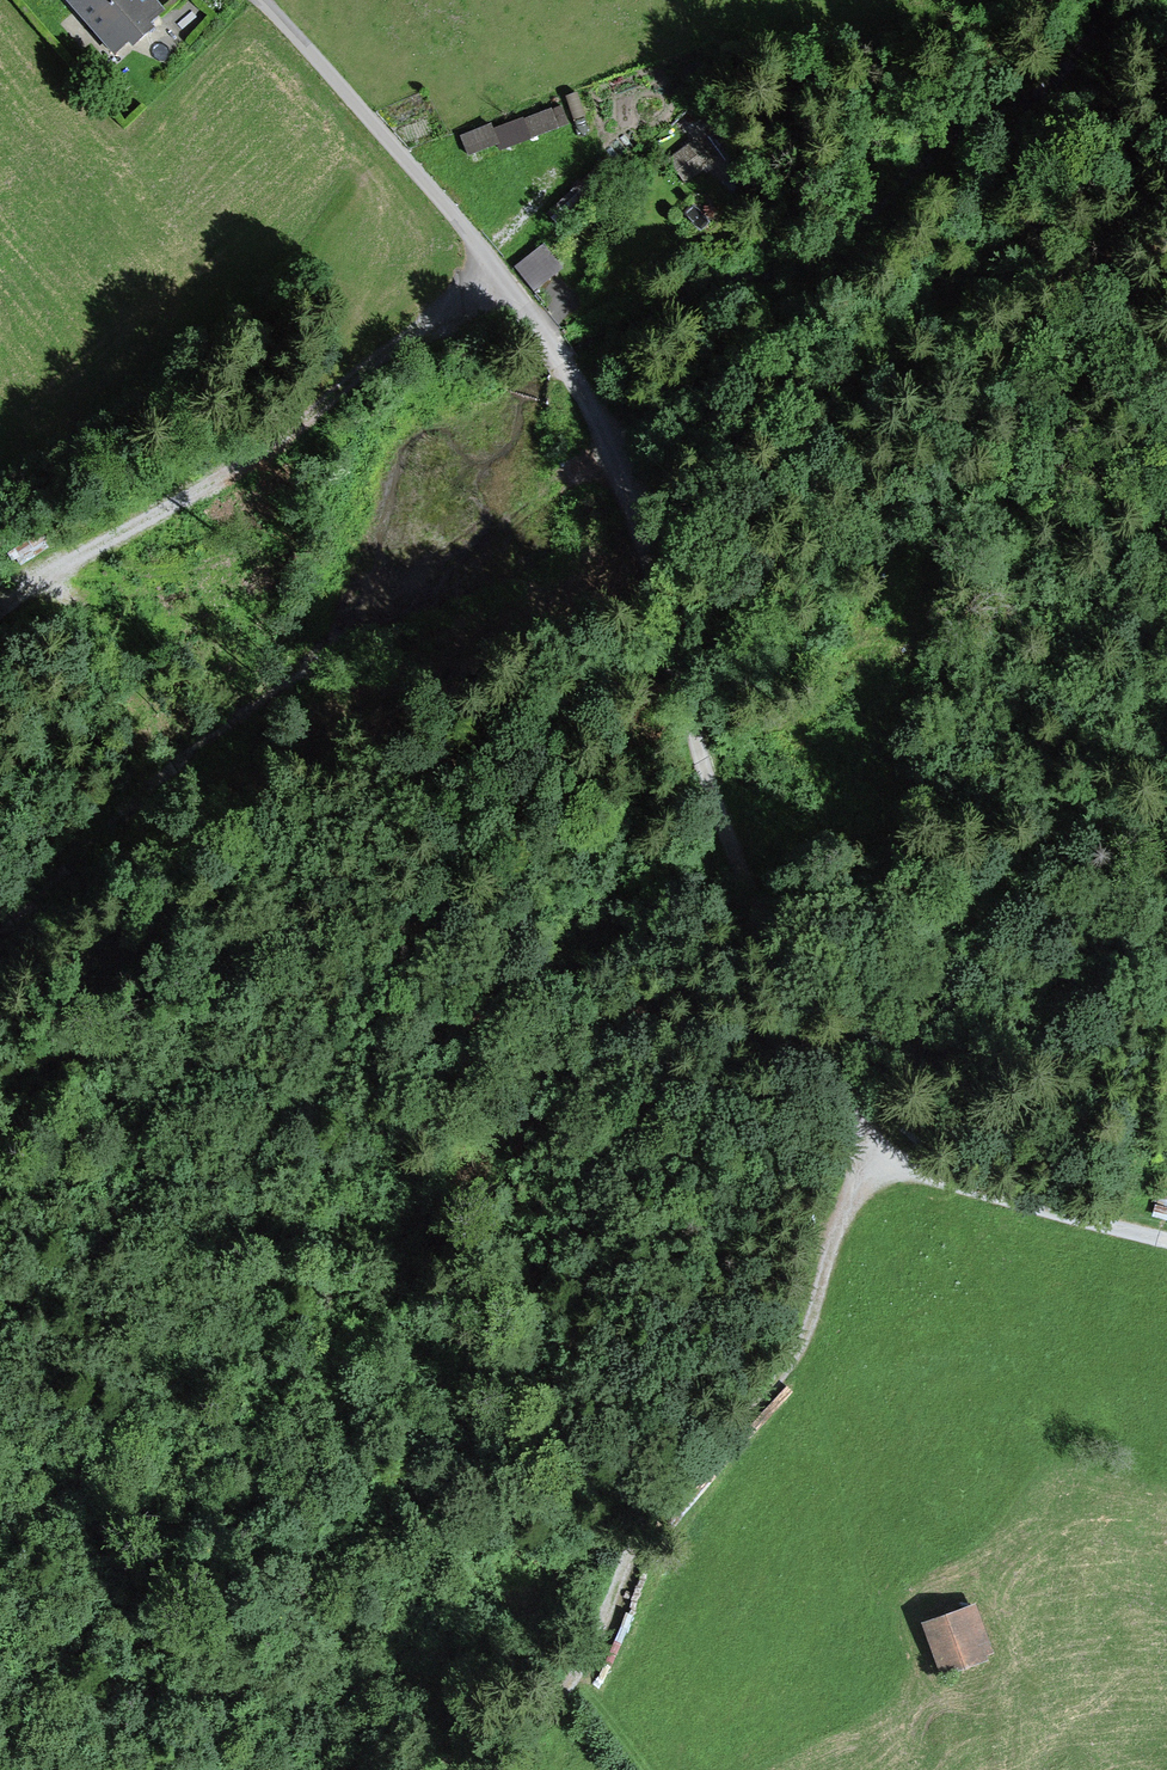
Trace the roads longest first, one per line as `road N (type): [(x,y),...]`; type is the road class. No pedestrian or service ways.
road 1 (track): [(607,443),(632,498),(725,826),(796,1001),(868,1137),(909,1171),(1166,1239)]
road 2 (track): [(876,1147),(790,1360),(625,1576),(575,1675),(509,1736),(488,1769)]
road 3 (track): [(676,669),(447,752),(370,826),(269,856),(175,942),(93,964)]
road 4 (track): [(247,1158),(269,1122),(326,1074),(399,1050),(548,1031),(727,1047),(814,1036)]
road 5 (track): [(500,273),(417,325),(237,466),(0,603)]
road 6 (residential): [(261,0),(475,241),(561,353)]
road 7 (track): [(170,1497),(173,1422),(236,1249),(247,1158)]
road 8 (track): [(247,1158),(160,1195),(99,1259),(0,1307)]
road 9 (track): [(789,292),(774,336),(607,443)]
road 10 (track): [(566,1032),(530,1124),(526,1258)]

